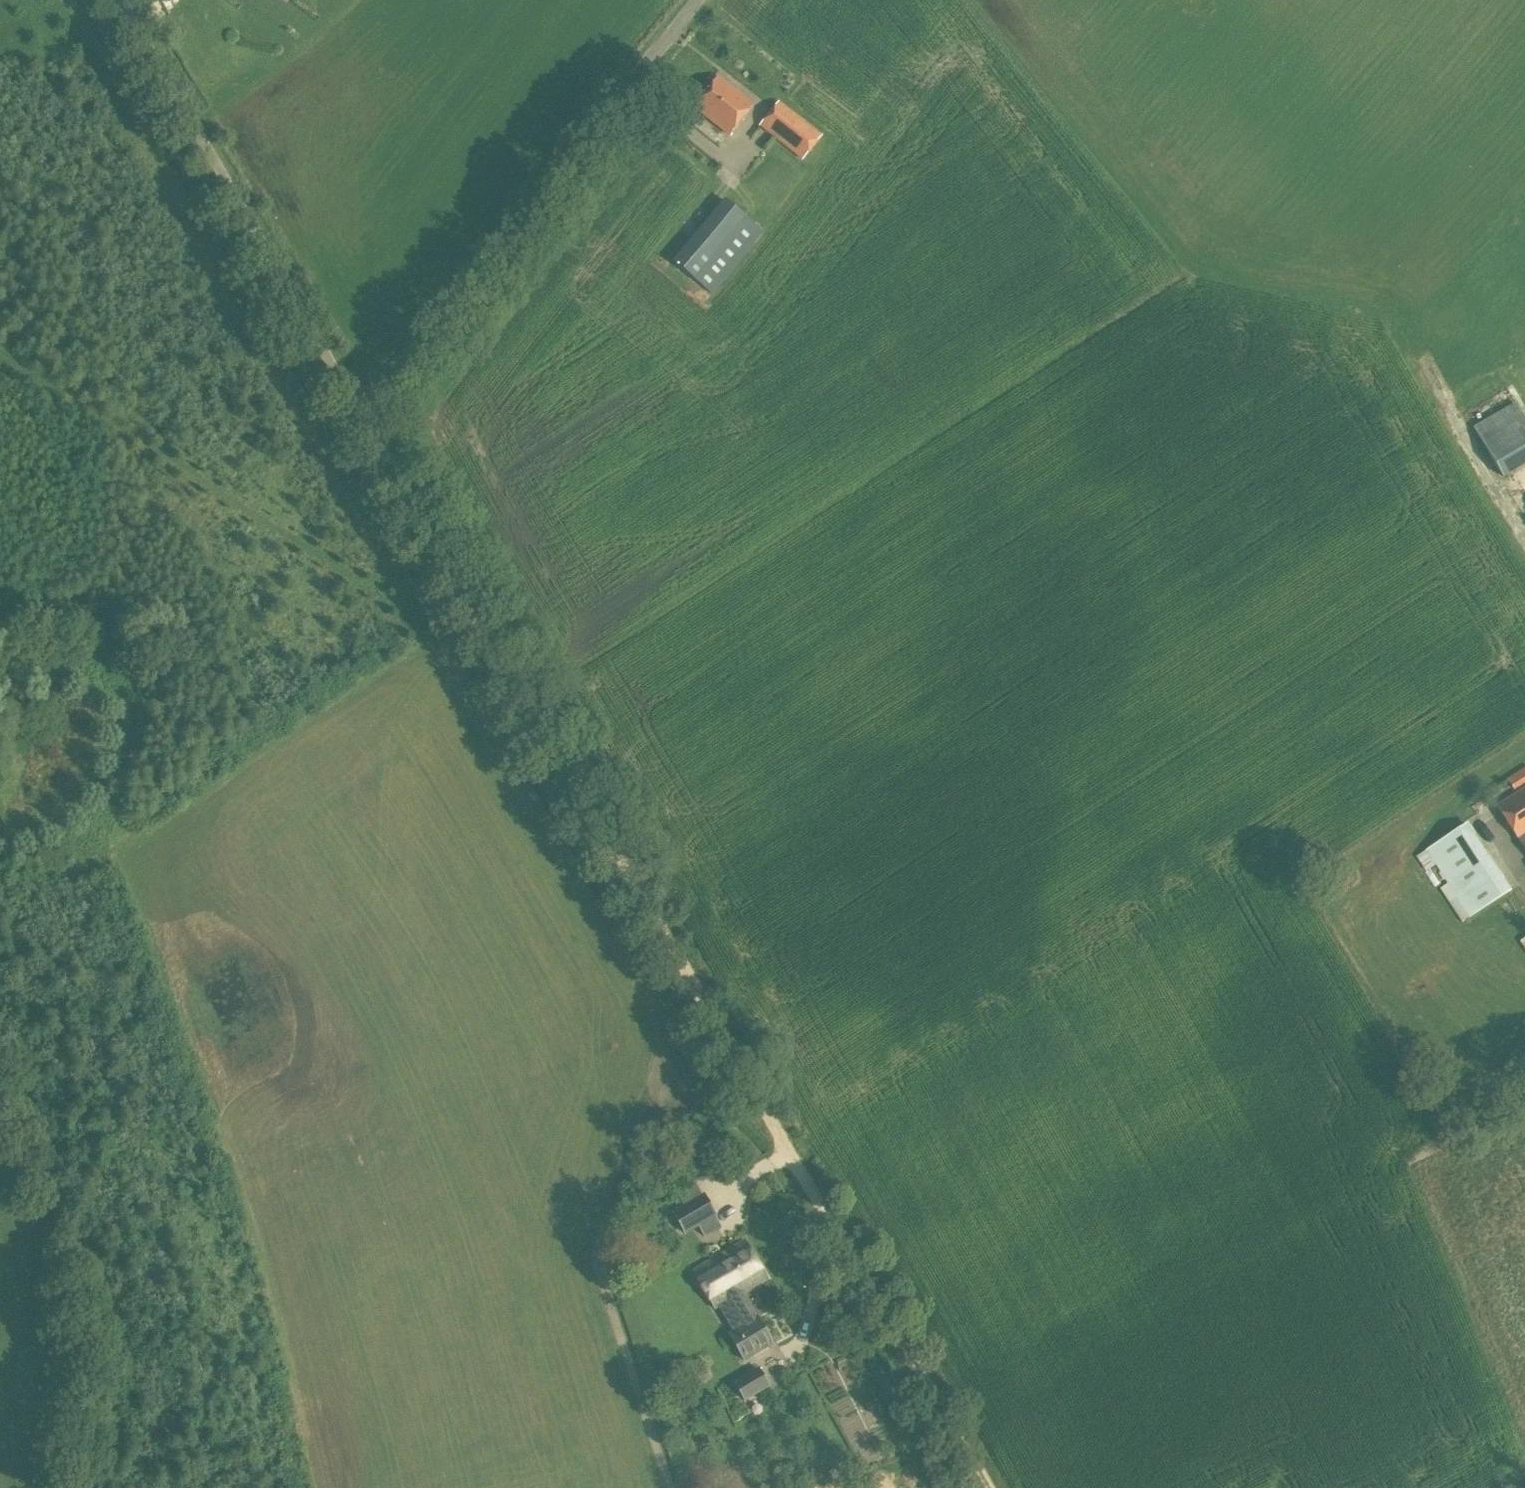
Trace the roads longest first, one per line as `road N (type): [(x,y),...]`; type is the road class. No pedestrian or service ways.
road 1 (track): [(986,1487),(355,407)]
road 2 (unclassified): [(355,407),(387,378),(696,0)]
road 3 (unclassified): [(355,407),(122,0)]

